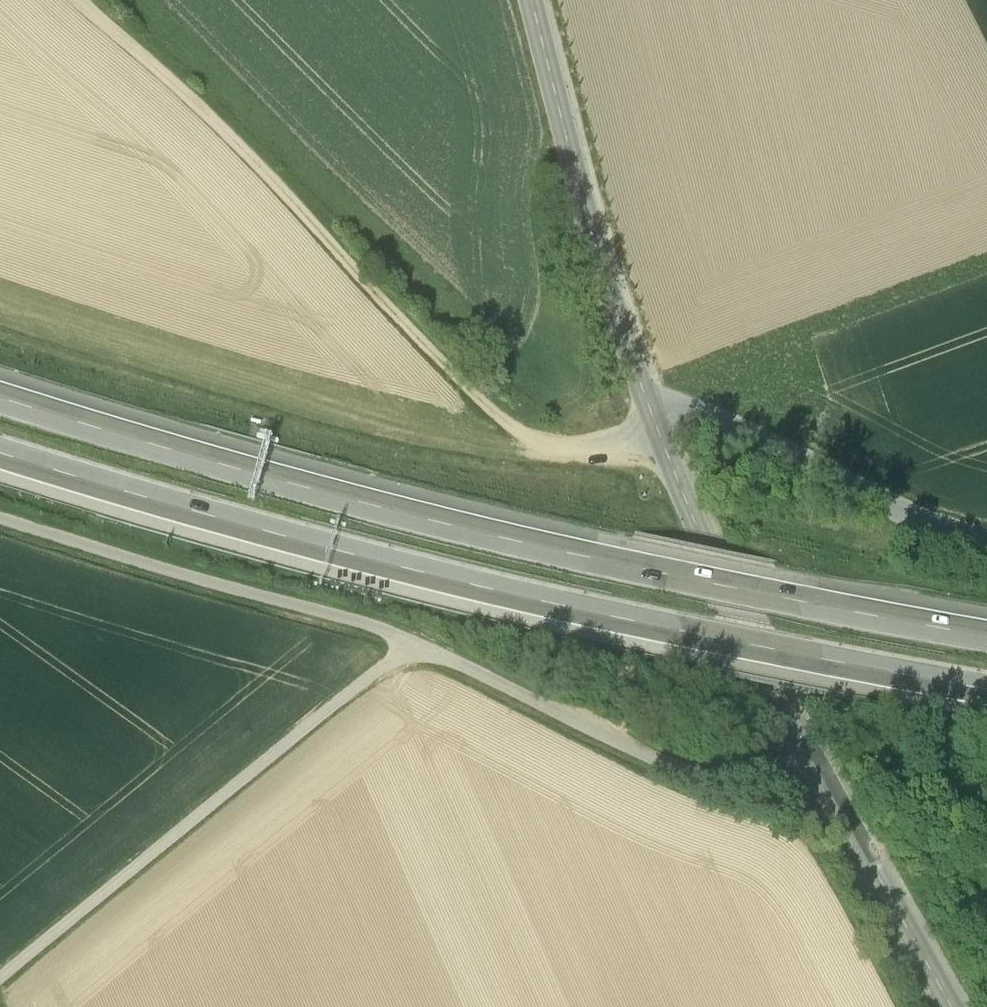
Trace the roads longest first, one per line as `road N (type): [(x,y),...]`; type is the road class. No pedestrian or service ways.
road 1 (motorway): [(986,639),(649,573),(260,475),(0,397)]
road 2 (motorway): [(0,452),(266,532),(670,628),(986,690)]
road 3 (track): [(79,0),(281,189),(496,414),(565,447),(659,429)]
road 4 (unclassified): [(0,981),(412,642)]
road 5 (unclassified): [(412,642),(679,768),(777,780),(819,766)]
road 6 (unclassified): [(0,517),(412,642)]
road 7 (tertiary): [(531,0),(651,409)]
road 8 (tertiary): [(651,409),(710,551),(819,766)]
road 9 (unclassified): [(651,409),(706,413),(897,507),(986,538)]
road 10 (tertiary): [(819,766),(954,1006)]

